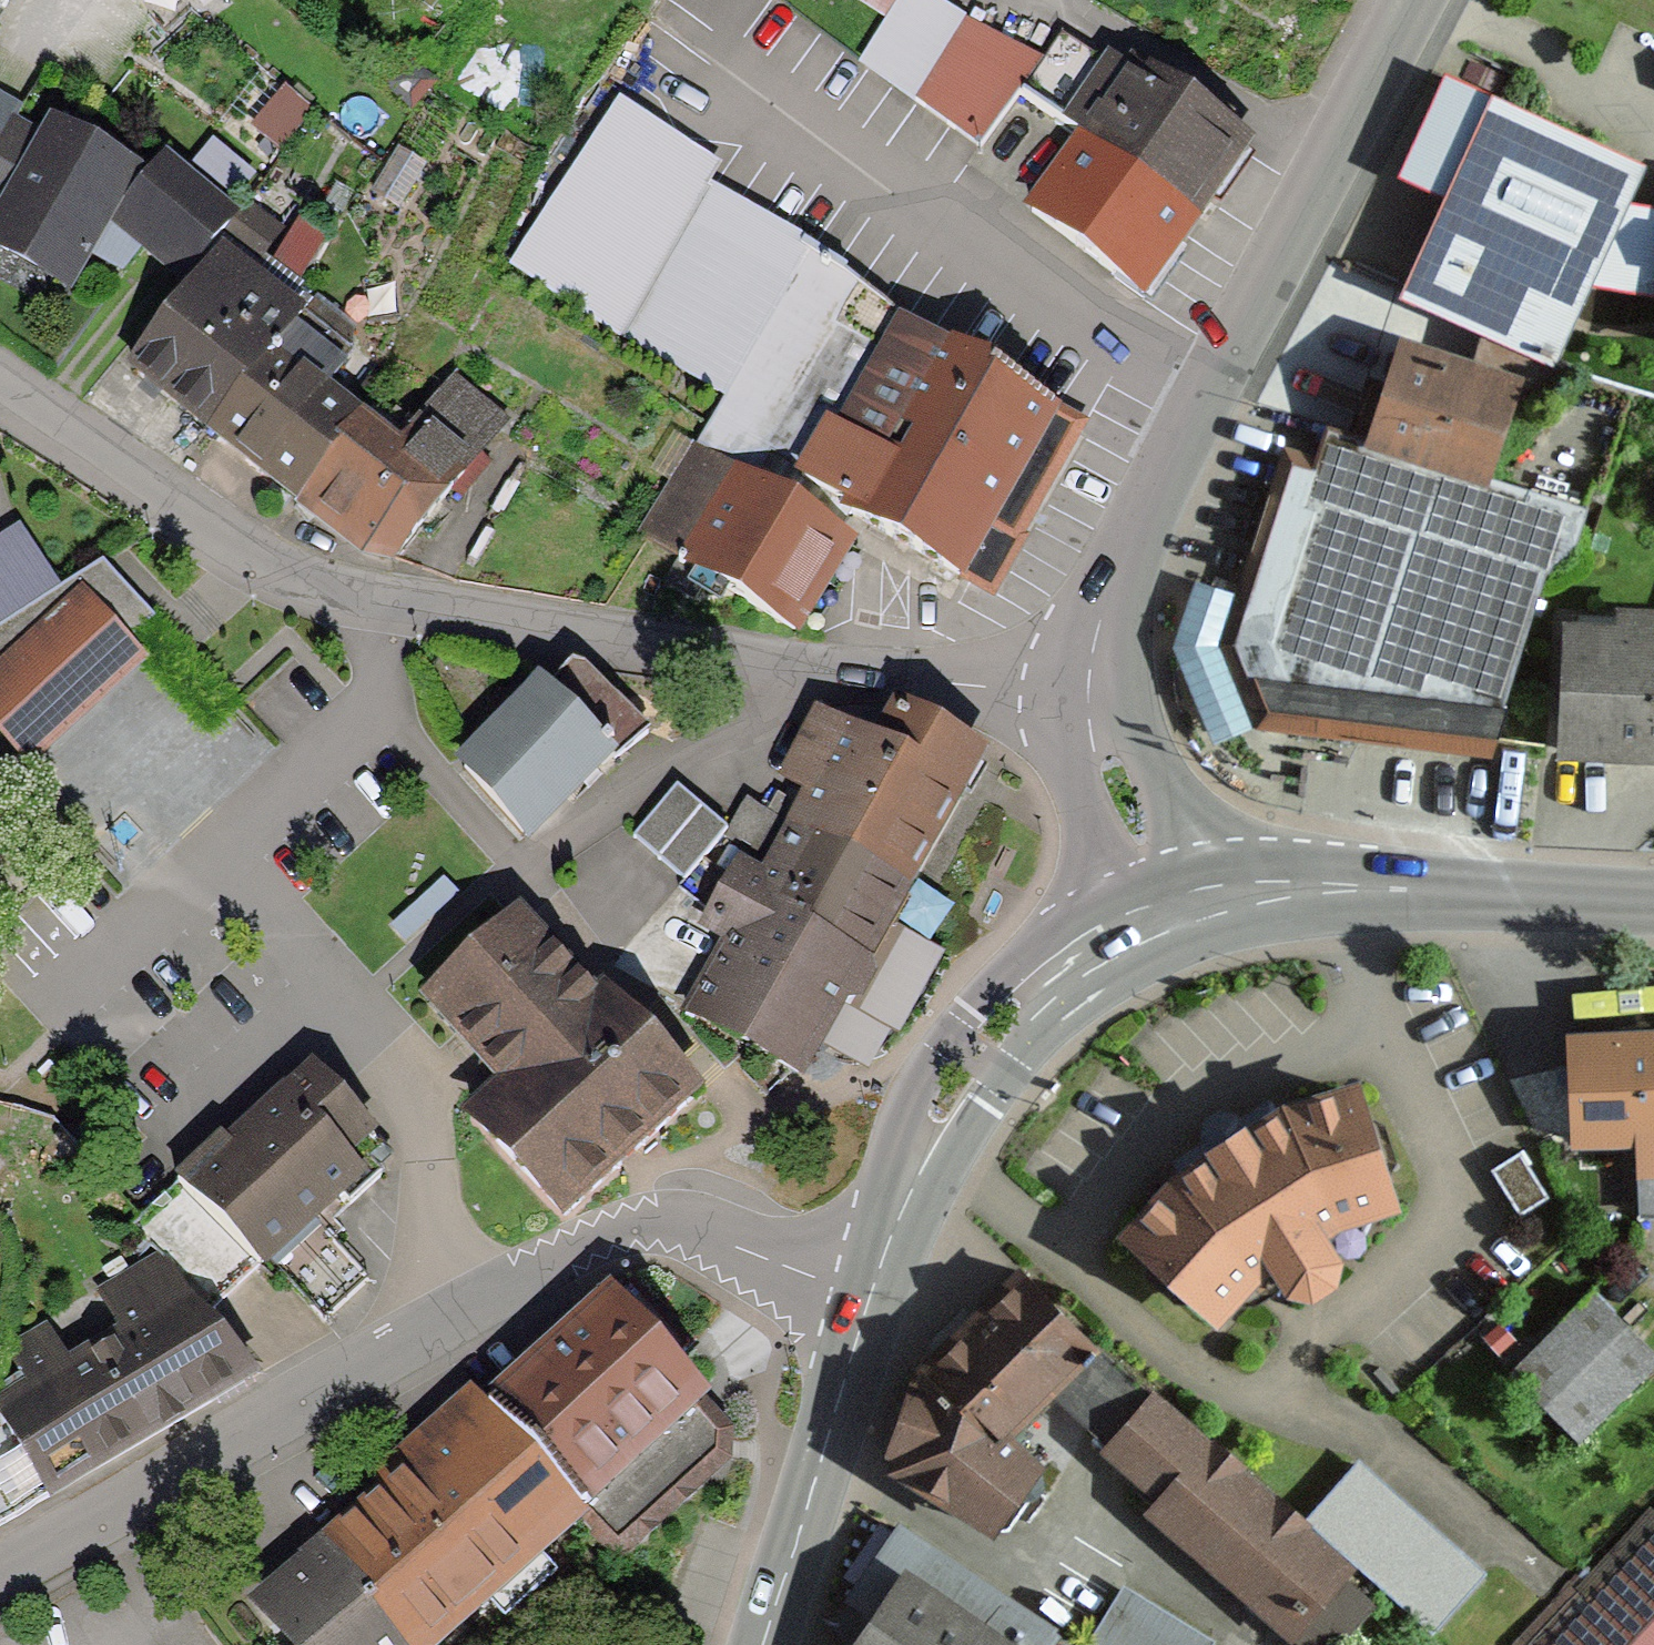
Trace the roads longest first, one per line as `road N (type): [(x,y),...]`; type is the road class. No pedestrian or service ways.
road 1 (residential): [(1090,672),(781,670),(364,592),(249,534),(0,374)]
road 2 (residential): [(869,1298),(691,1237),(590,1236),(0,1569)]
road 3 (secondary): [(1413,0),(1147,505),(1104,603),(1090,672)]
road 4 (secondary): [(1169,912),(1088,949),(993,1029),(938,1113),(869,1298)]
road 5 (secondary): [(1653,900),(1338,886),(1252,893),(1169,912)]
road 6 (secondary): [(869,1298),(763,1644)]
road 7 (secondary): [(1090,672),(1095,720),(1169,912)]

